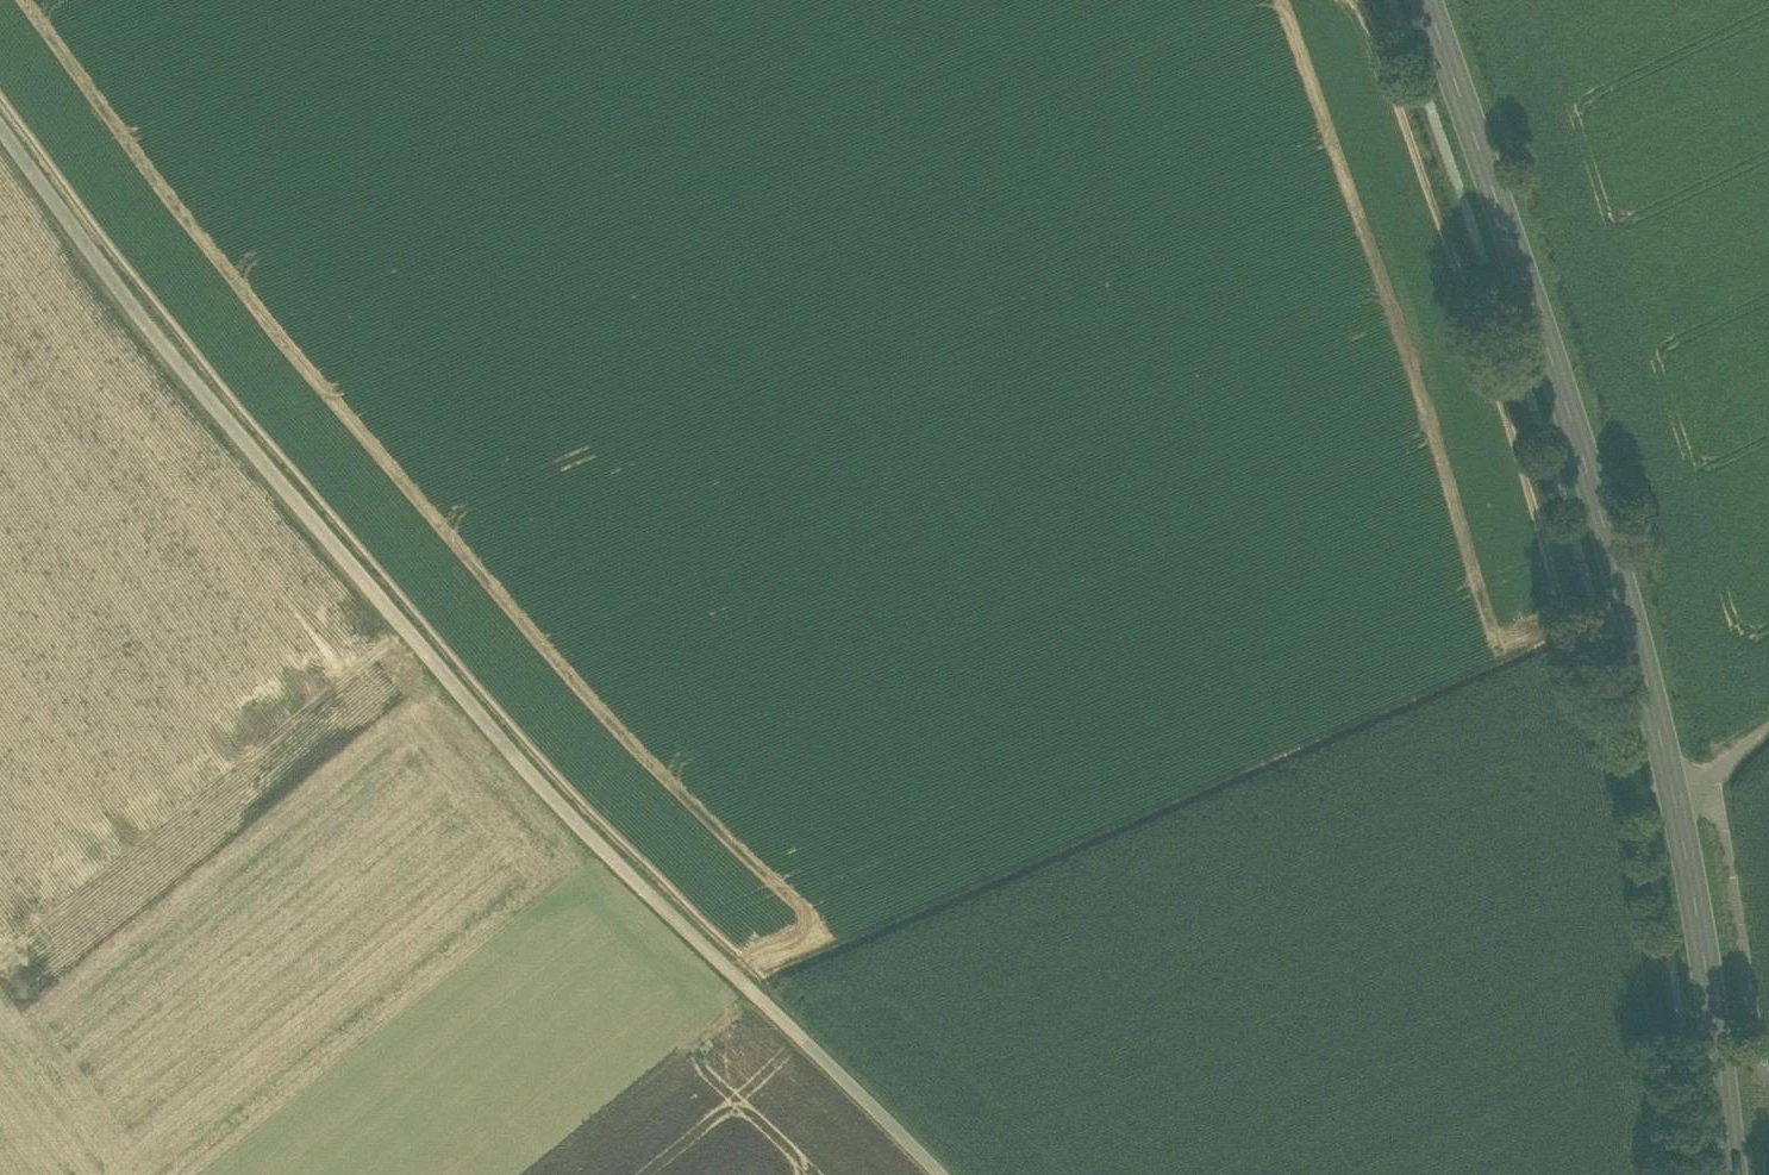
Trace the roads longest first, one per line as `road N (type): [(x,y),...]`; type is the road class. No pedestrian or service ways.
road 1 (unclassified): [(941,1174),(585,832),(506,745),(136,310),(0,124)]
road 2 (secondary): [(1427,0),(1544,334),(1674,791)]
road 3 (secondary): [(1674,791),(1733,1174)]

